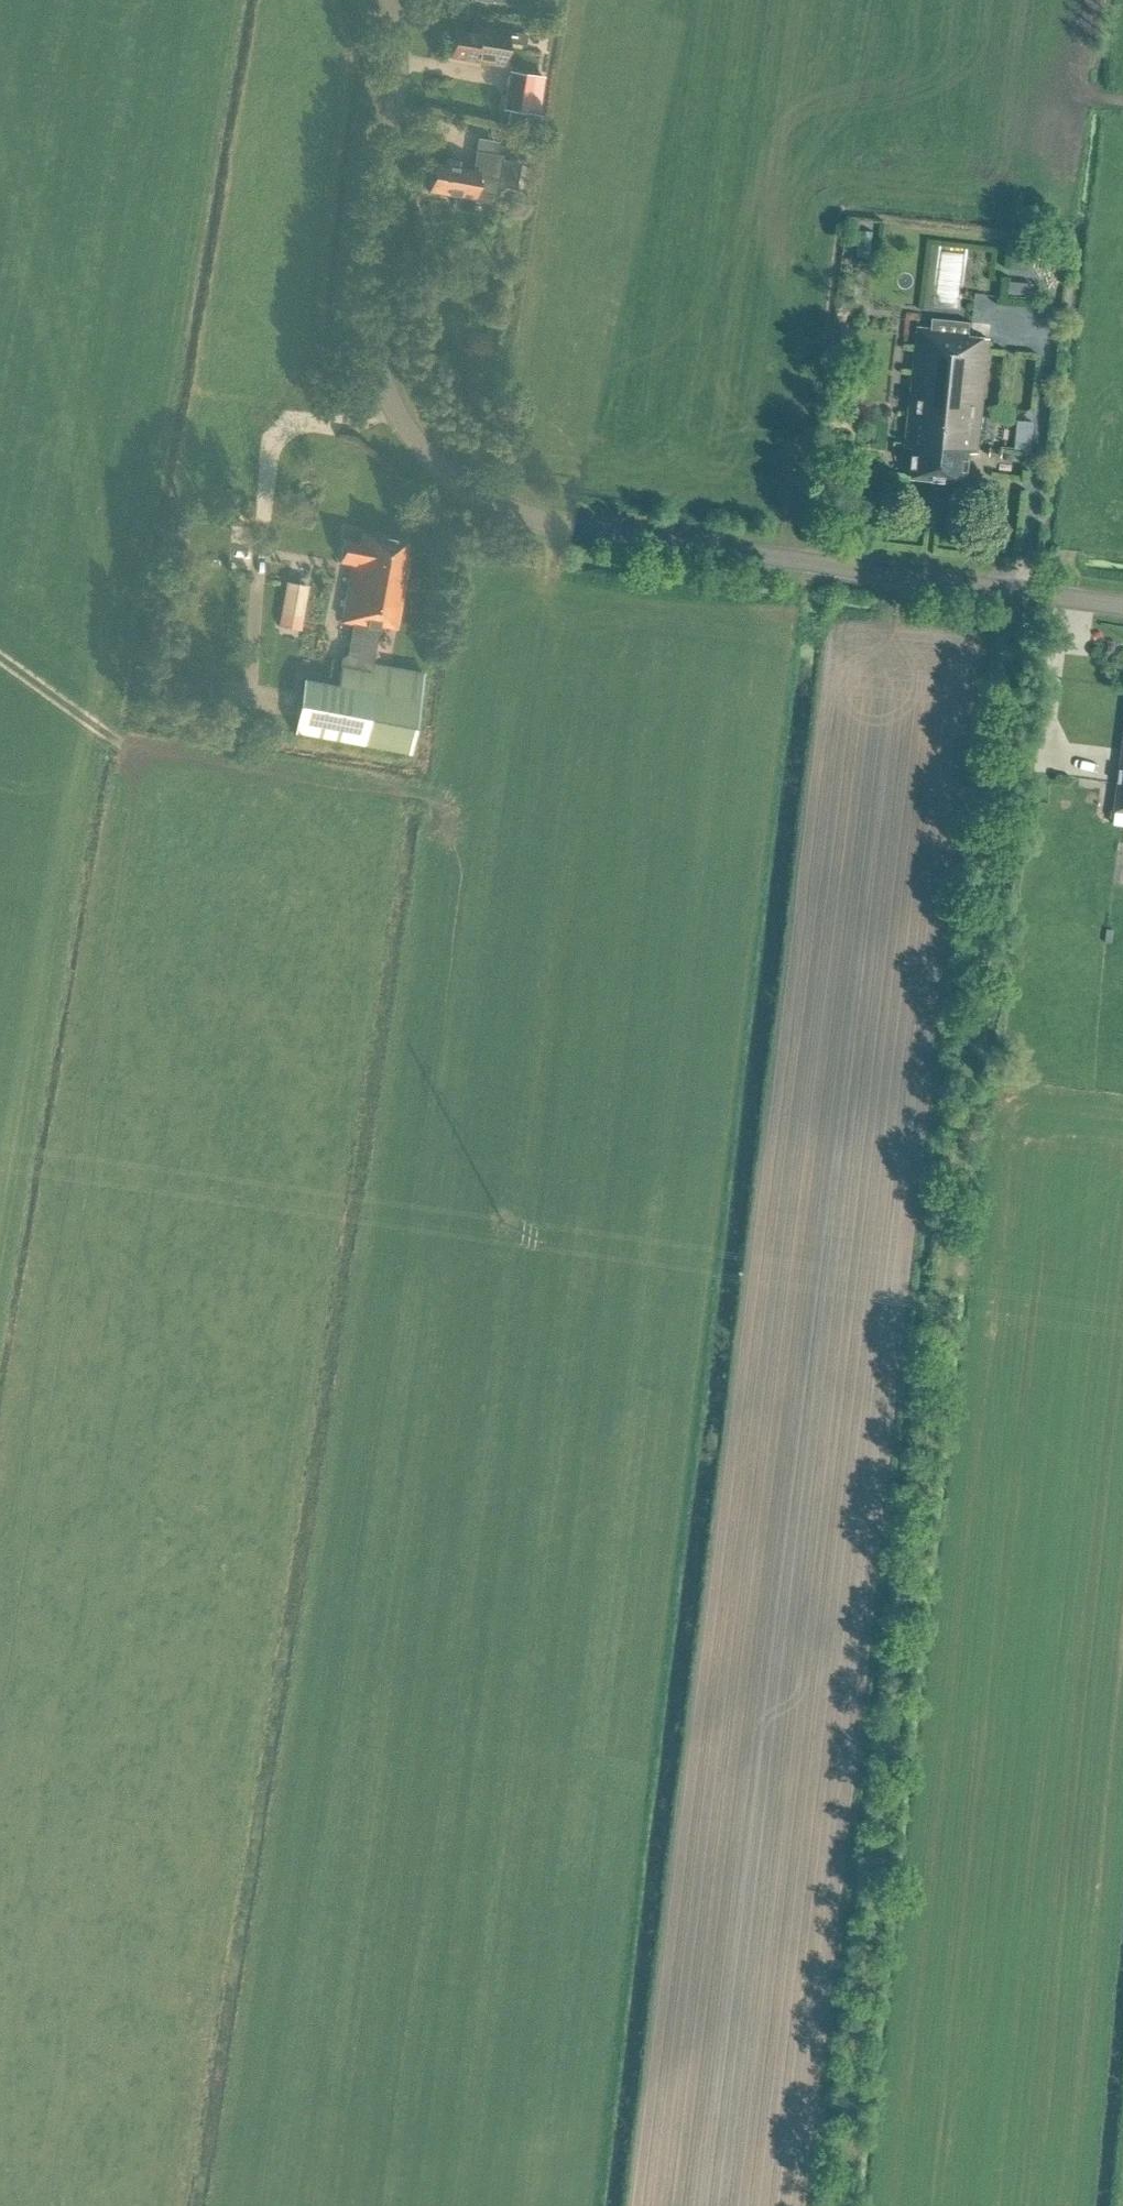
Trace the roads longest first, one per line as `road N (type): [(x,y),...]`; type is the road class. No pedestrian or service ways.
road 1 (tertiary): [(1122,616),(579,529),(521,515),(438,467),(390,404),(368,313),(396,102),(388,0)]
road 2 (track): [(390,404),(360,421),(289,424),(273,440),(251,699)]

